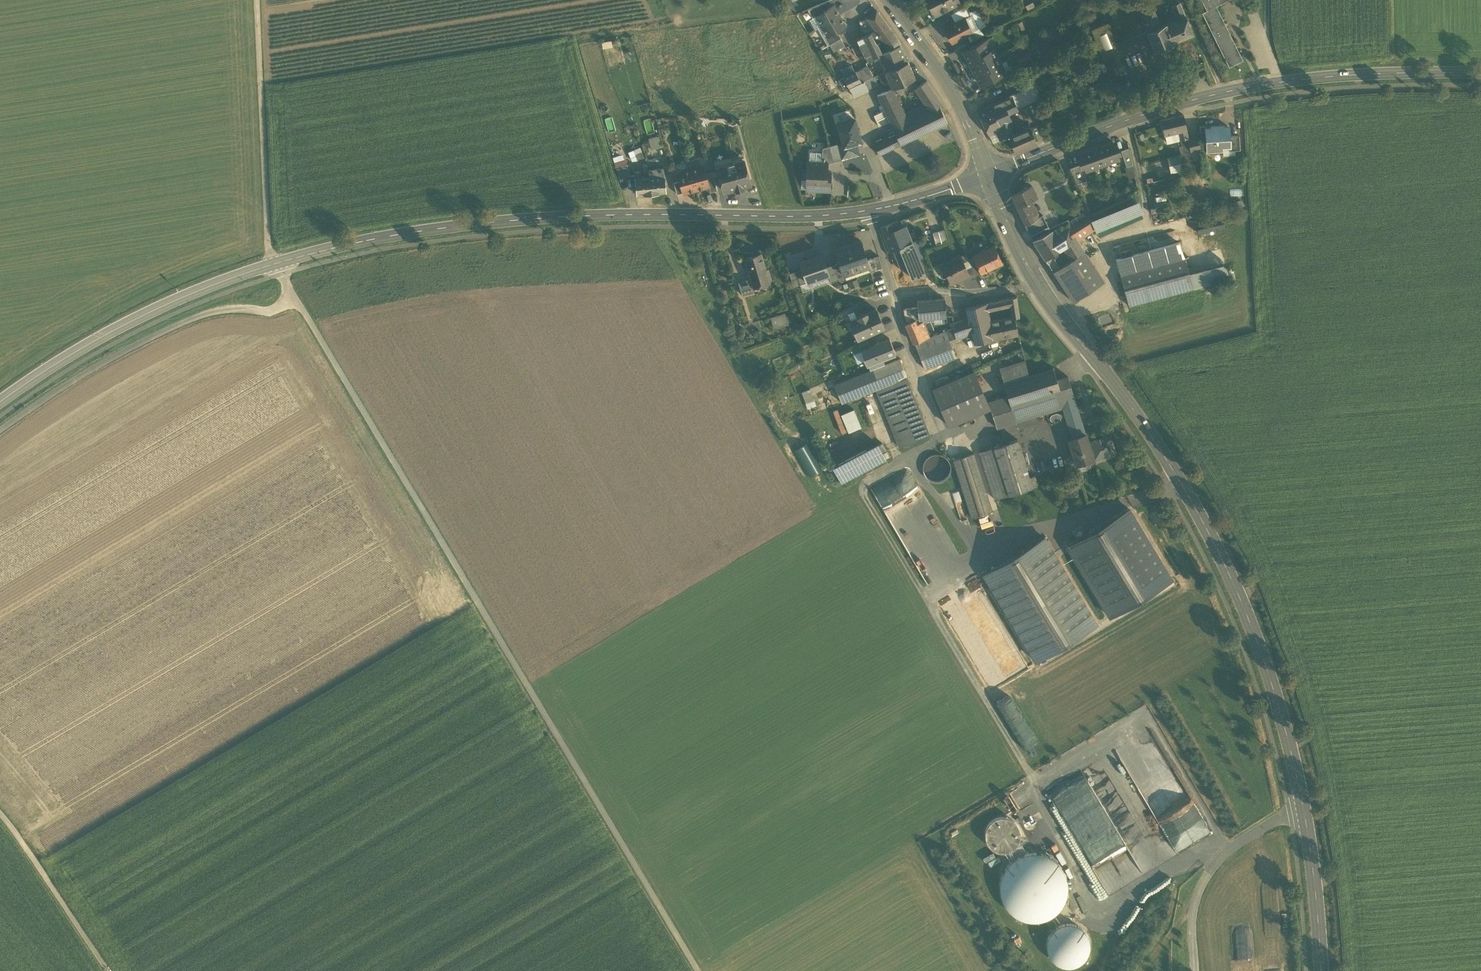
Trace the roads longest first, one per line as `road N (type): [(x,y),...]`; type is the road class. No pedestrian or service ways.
road 1 (track): [(698,970),(276,263),(268,243),(257,0)]
road 2 (tertiary): [(0,400),(190,294),(341,245),(547,217),(869,210)]
road 3 (secondary): [(1302,804),(1262,656),(1208,533),(1131,407),(1037,287)]
road 4 (tertiary): [(988,176),(1131,118),(1229,91),(1353,75),(1480,74)]
road 5 (track): [(947,438),(857,482),(1033,773)]
road 6 (track): [(297,300),(272,311),(227,306),(198,315),(69,383),(0,430)]
road 7 (residential): [(1194,970),(1196,892),(1222,852),(1302,804)]
road 8 (secondary): [(988,176),(956,101),(889,0)]
road 9 (track): [(0,815),(108,970)]
road 10 (secondary): [(1321,970),(1302,804)]
road 11 (residential): [(895,291),(900,327),(947,438)]
road 12 (residential): [(895,291),(1037,287)]
road 13 (tertiary): [(869,210),(988,176)]
road 14 (secondary): [(1037,287),(988,176)]

